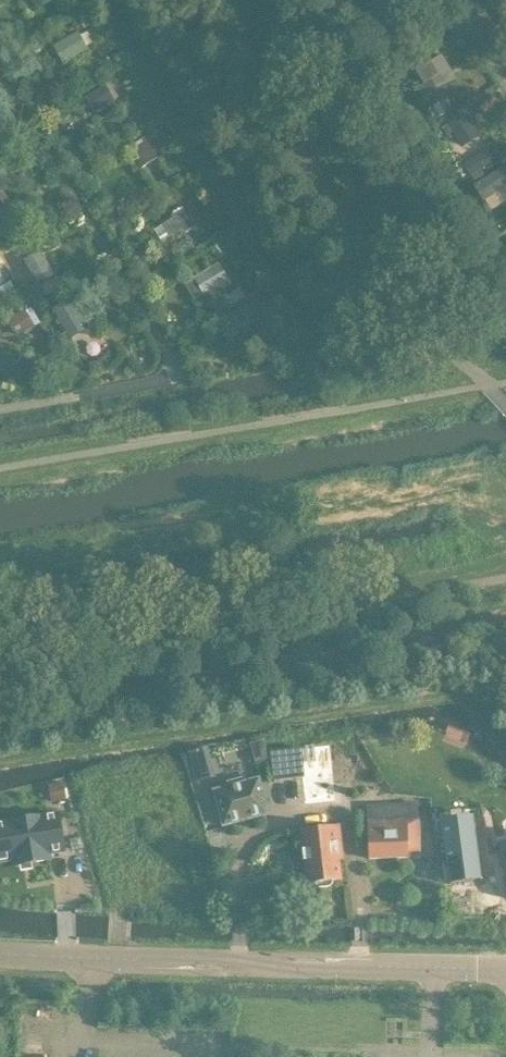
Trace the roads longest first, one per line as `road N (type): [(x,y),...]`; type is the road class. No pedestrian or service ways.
road 1 (residential): [(0,958),(505,971)]

